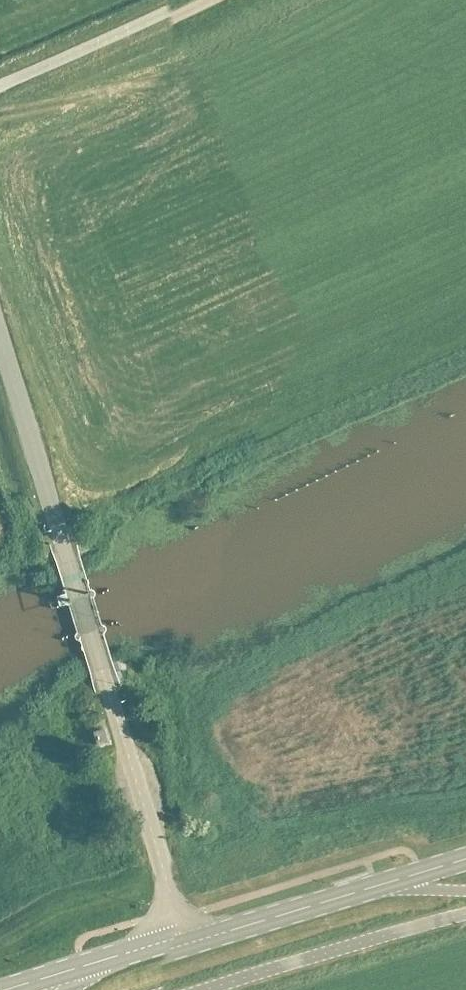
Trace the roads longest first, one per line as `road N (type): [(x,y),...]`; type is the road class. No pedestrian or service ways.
road 1 (unclassified): [(184,933),(0,343)]
road 2 (unclassified): [(173,989),(465,903)]
road 3 (secondary): [(184,933),(419,862)]
road 4 (unclassified): [(0,87),(190,0)]

